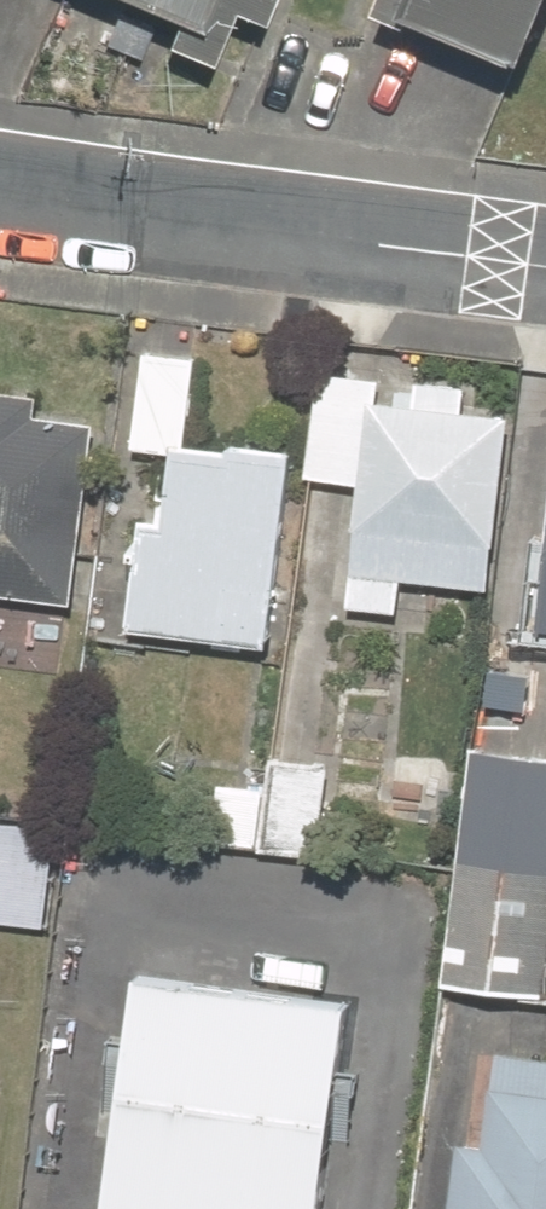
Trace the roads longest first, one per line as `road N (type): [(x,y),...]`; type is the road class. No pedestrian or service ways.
road 1 (unclassified): [(0,201),(545,270)]

